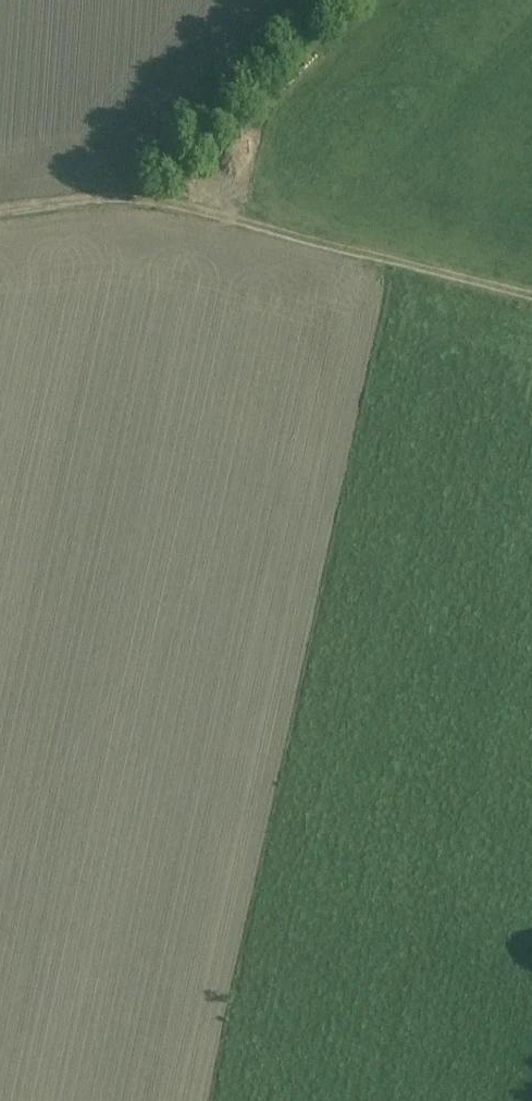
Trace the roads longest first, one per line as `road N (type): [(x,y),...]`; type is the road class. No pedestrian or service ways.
road 1 (track): [(531,292),(171,202),(0,204)]

